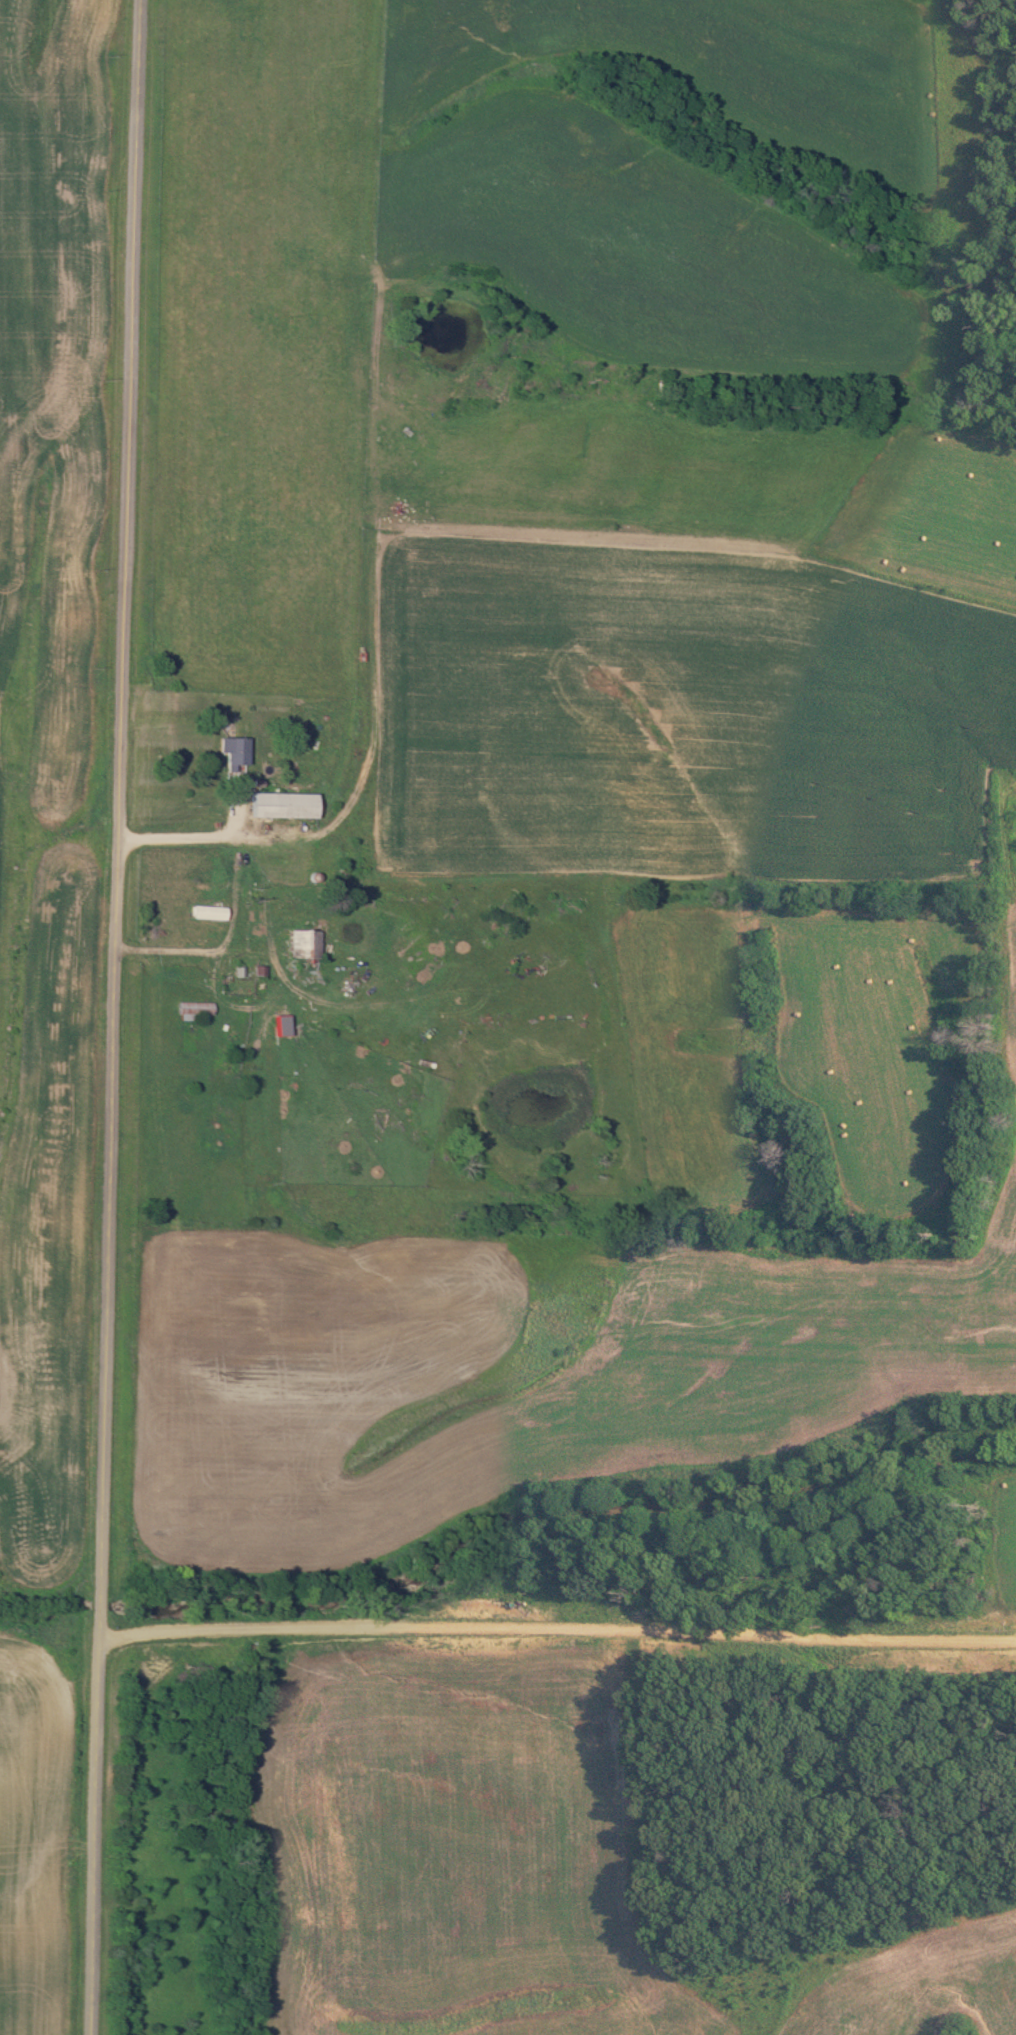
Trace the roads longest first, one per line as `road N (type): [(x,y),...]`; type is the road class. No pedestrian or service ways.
road 1 (residential): [(87,2034),(139,0)]
road 2 (residential): [(1015,1644),(422,1627),(96,1640)]

